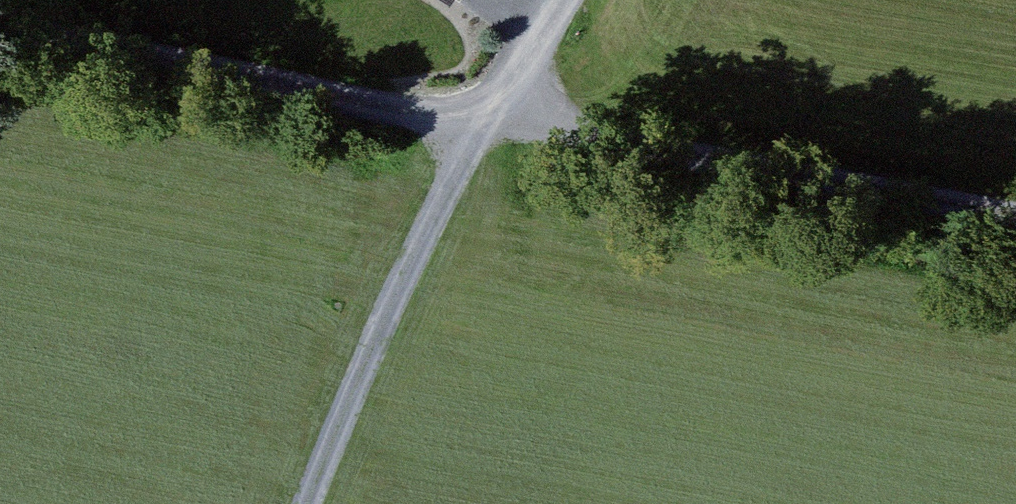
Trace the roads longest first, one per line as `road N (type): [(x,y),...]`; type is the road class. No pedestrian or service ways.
road 1 (track): [(1015,204),(0,7)]
road 2 (track): [(580,0),(507,101),(394,324),(319,503)]

